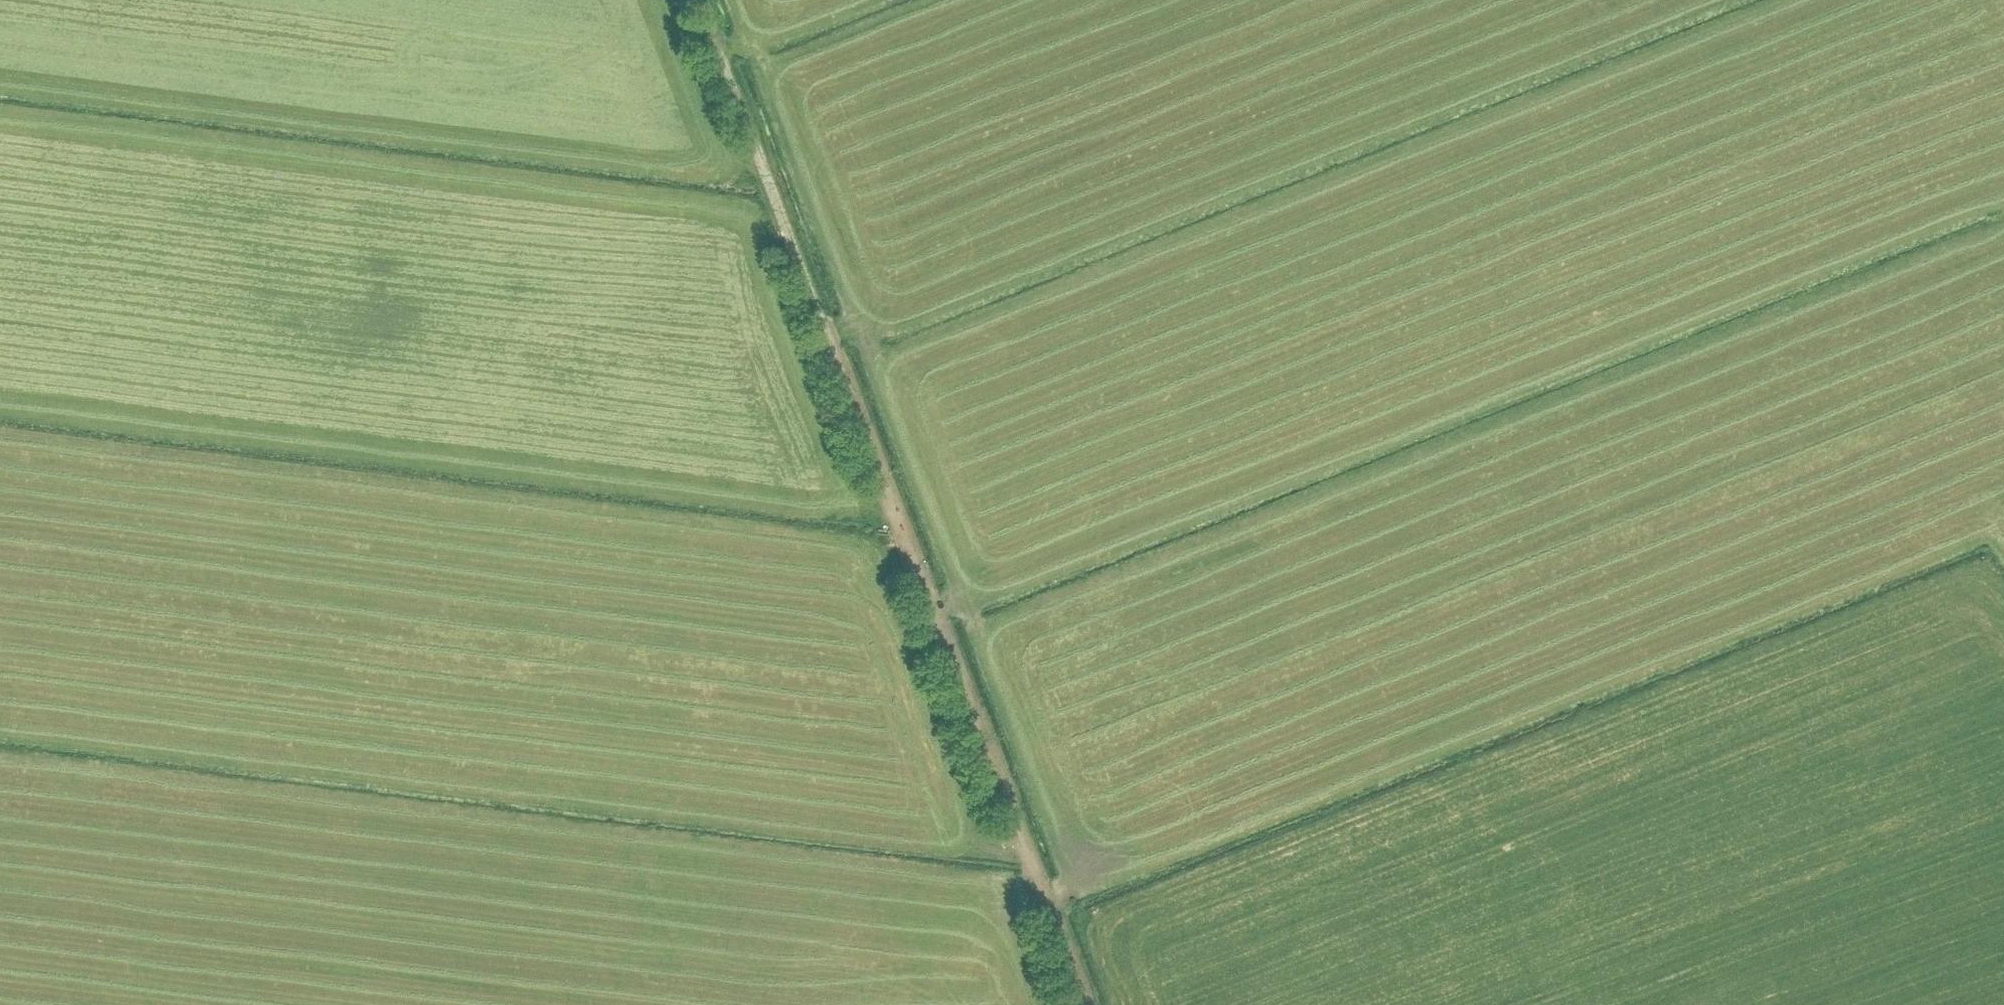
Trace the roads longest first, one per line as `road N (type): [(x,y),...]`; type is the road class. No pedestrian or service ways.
road 1 (track): [(1091,1004),(699,0)]

